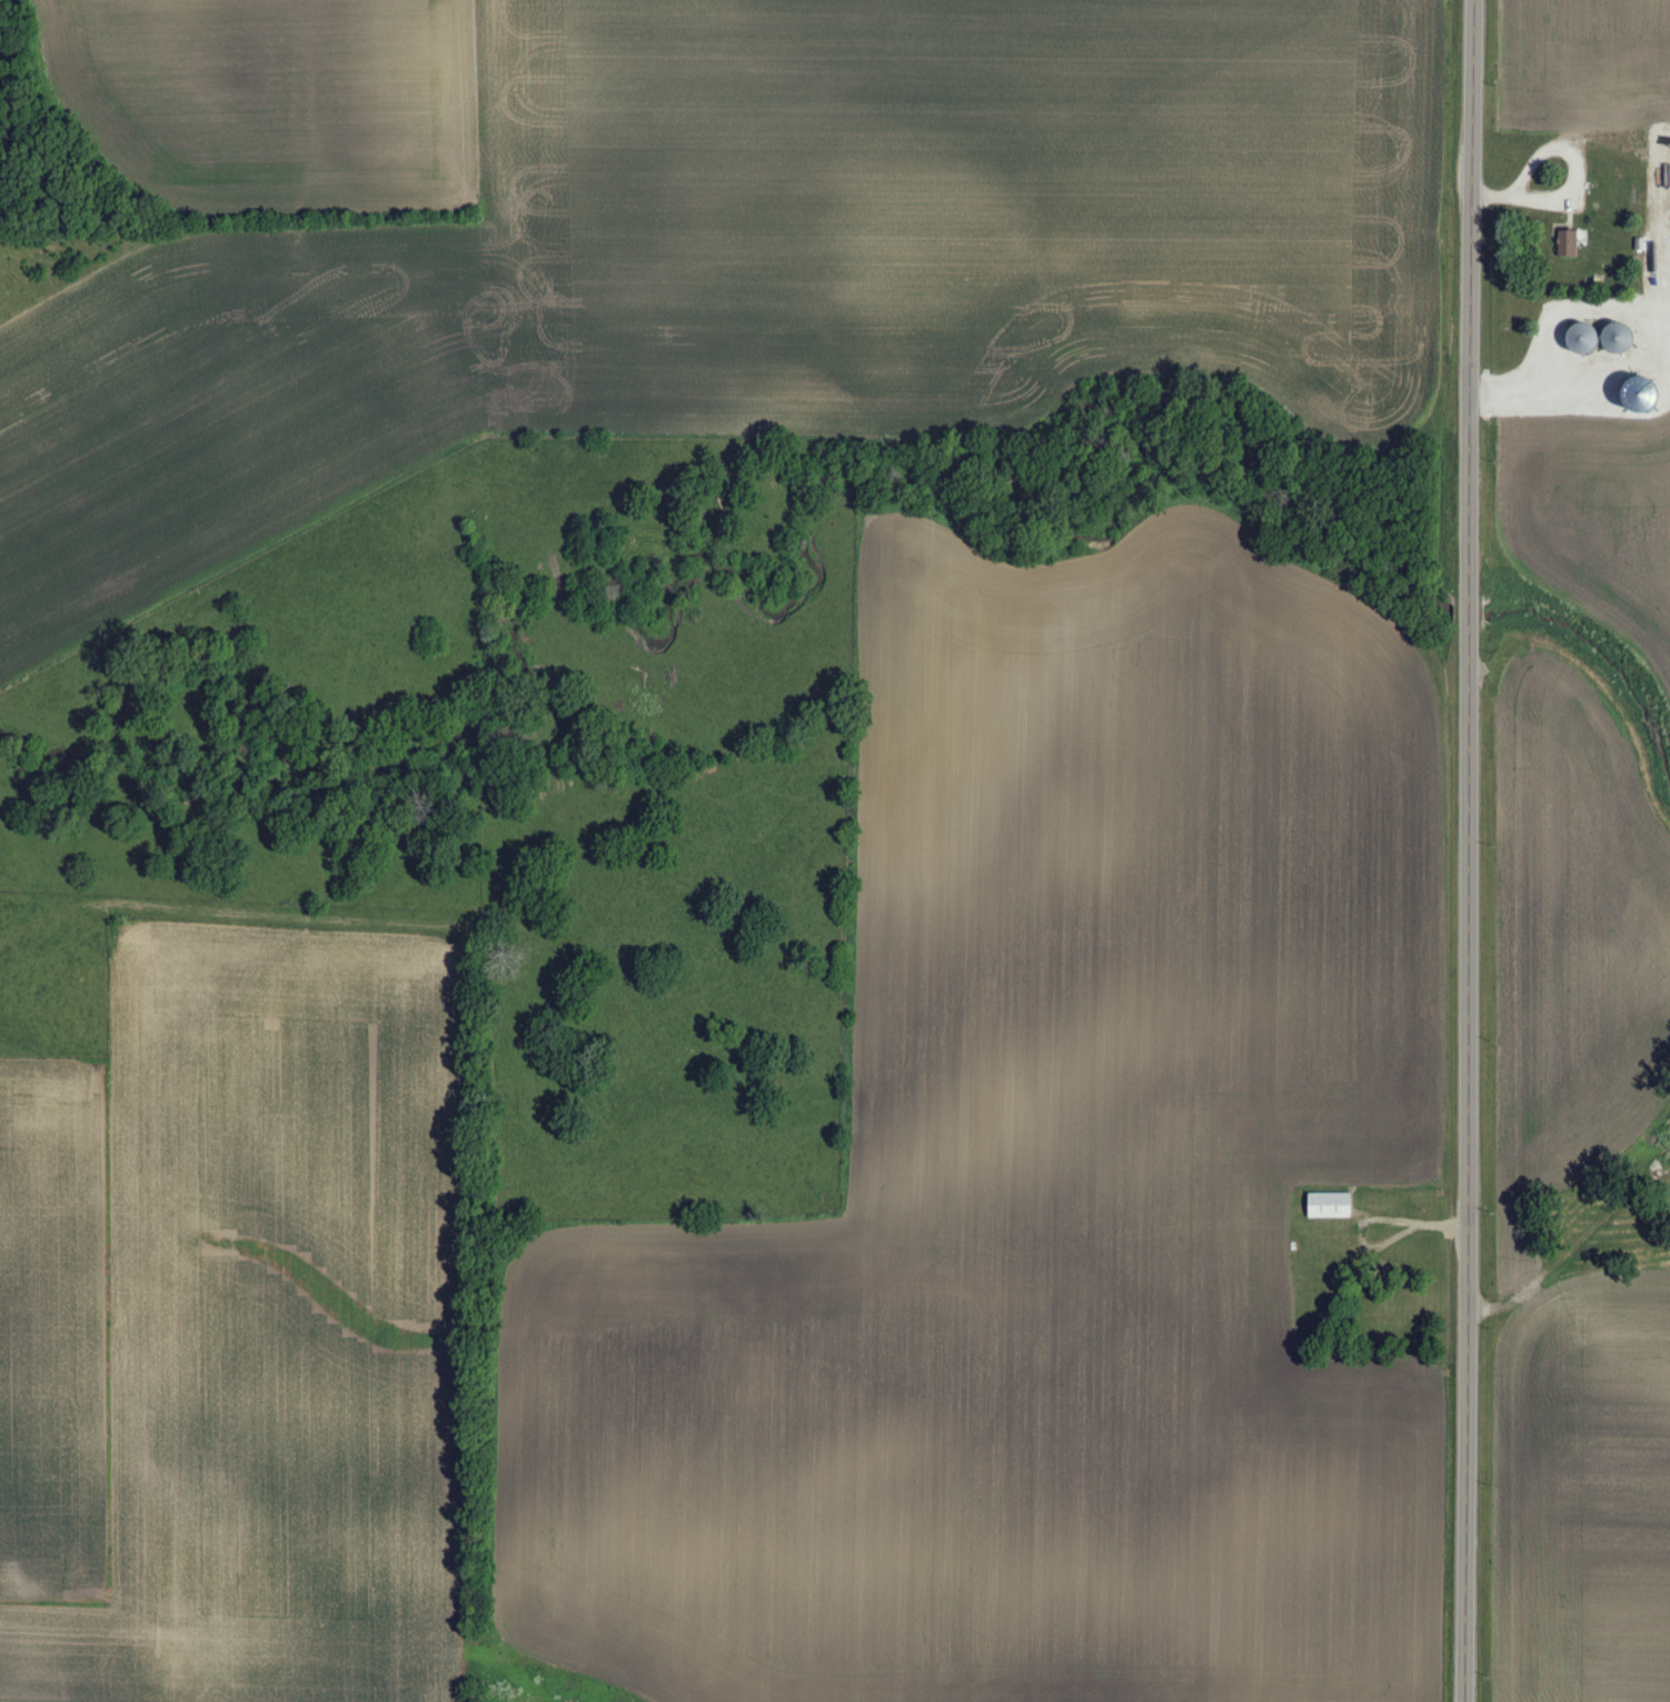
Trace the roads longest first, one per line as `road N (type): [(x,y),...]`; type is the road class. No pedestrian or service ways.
road 1 (secondary): [(1465,1701),(1475,0)]

